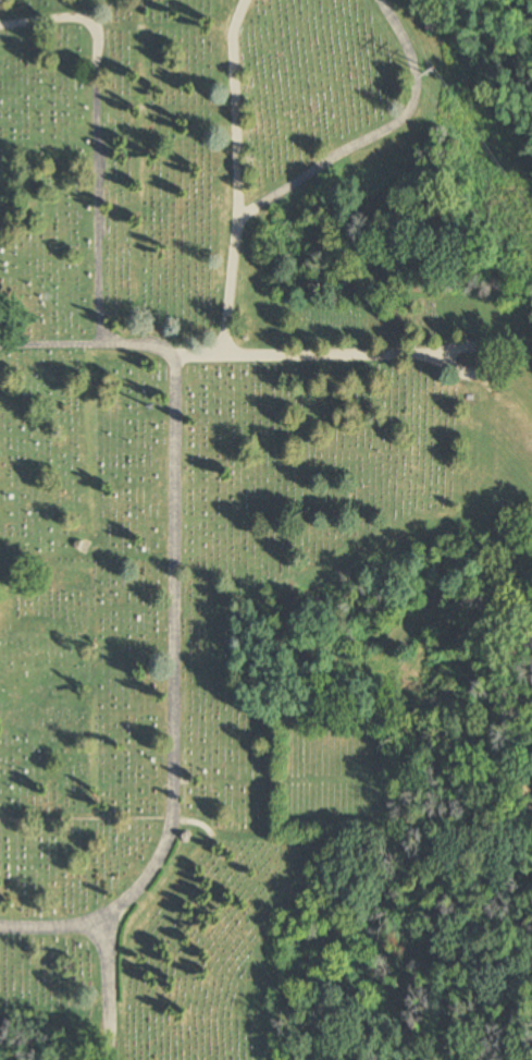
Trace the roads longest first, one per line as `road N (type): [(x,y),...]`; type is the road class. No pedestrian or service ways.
road 1 (track): [(479,369),(486,401),(473,525),(418,618),(384,650)]

